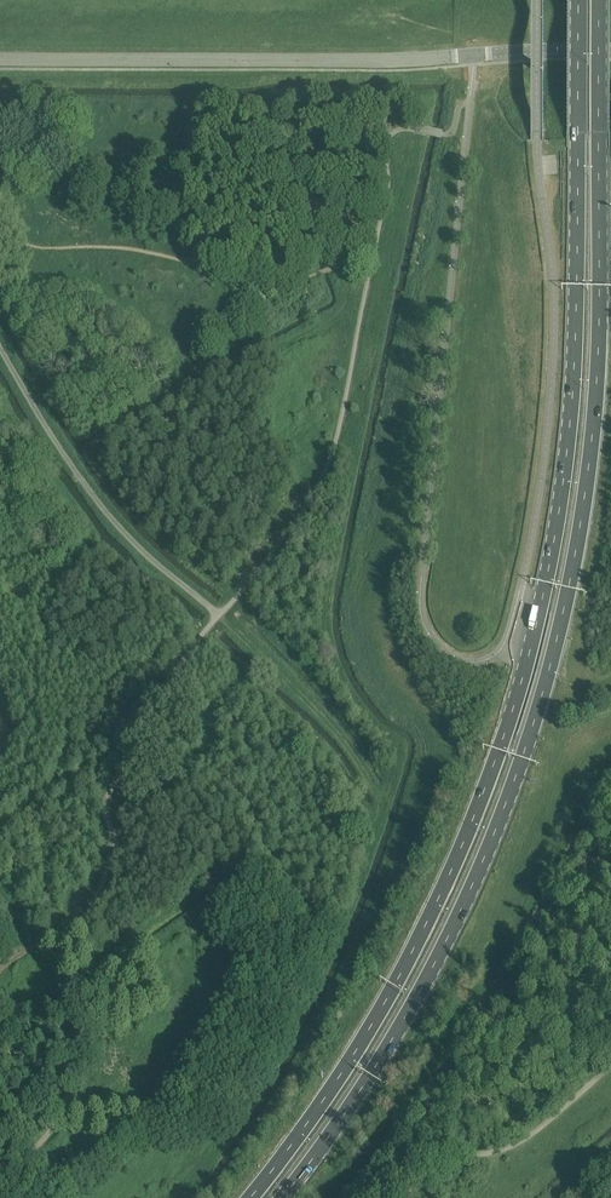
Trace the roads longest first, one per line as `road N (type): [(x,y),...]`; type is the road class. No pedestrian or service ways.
road 1 (primary): [(578,0),(572,401),(561,503),(522,684),(413,951),(349,1063),(250,1197)]
road 2 (primary): [(283,1197),(356,1096),(441,952),(508,800),(545,692),(577,549),(595,407),(600,0)]
road 3 (track): [(219,615),(326,726),(384,807),(339,936),(264,1084),(181,1197)]
road 4 (unclassified): [(0,58),(610,53)]

